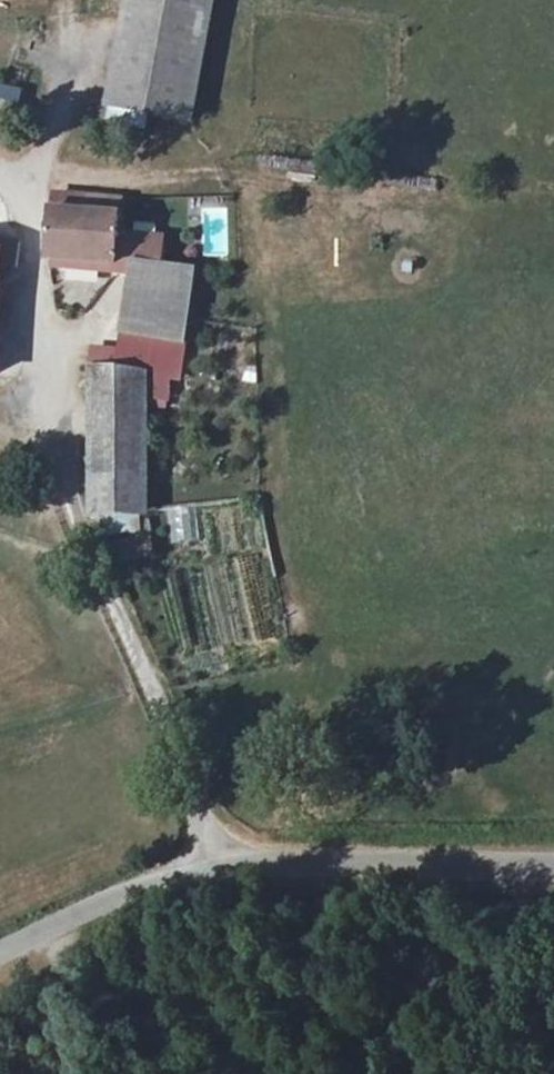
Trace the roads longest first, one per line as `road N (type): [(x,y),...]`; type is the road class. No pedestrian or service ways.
road 1 (residential): [(0,171),(17,183),(32,240),(60,446),(78,513),(226,861)]
road 2 (unclassified): [(226,861),(553,868)]
road 3 (unclassified): [(0,955),(166,876),(226,861)]

